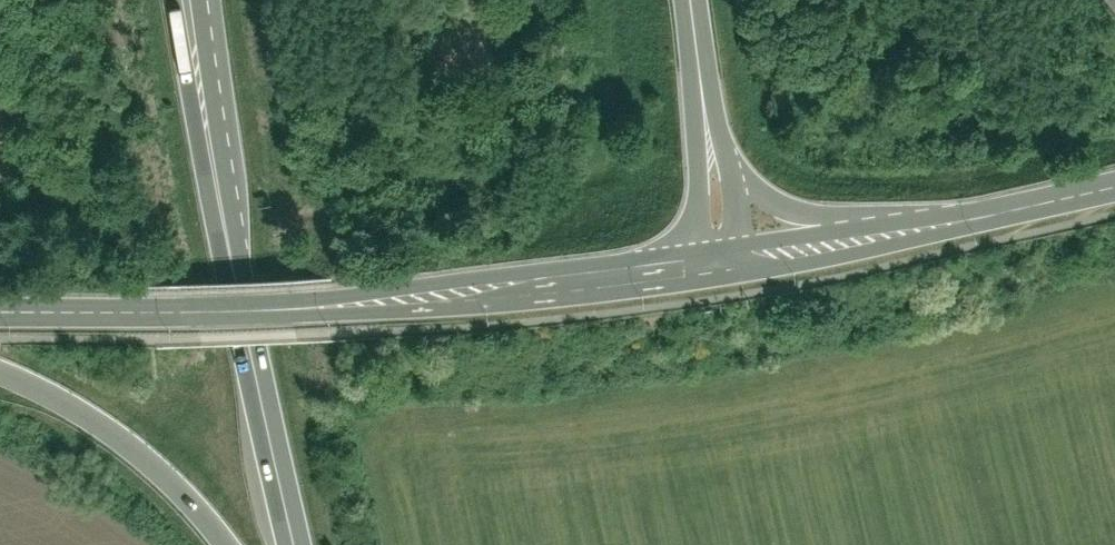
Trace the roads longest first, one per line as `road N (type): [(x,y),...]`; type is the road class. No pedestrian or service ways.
road 1 (tertiary): [(0,301),(316,289),(722,240)]
road 2 (primary): [(295,544),(249,334),(225,172)]
road 3 (primary): [(0,365),(114,428),(231,544)]
road 4 (residential): [(885,219),(1114,175)]
road 5 (primary): [(885,219),(811,215),(764,199),(711,147)]
road 6 (primary): [(175,0),(185,64),(225,172)]
road 7 (primary): [(225,172),(203,0)]
road 8 (residential): [(722,240),(885,219)]
road 9 (primary): [(692,0),(711,147)]

